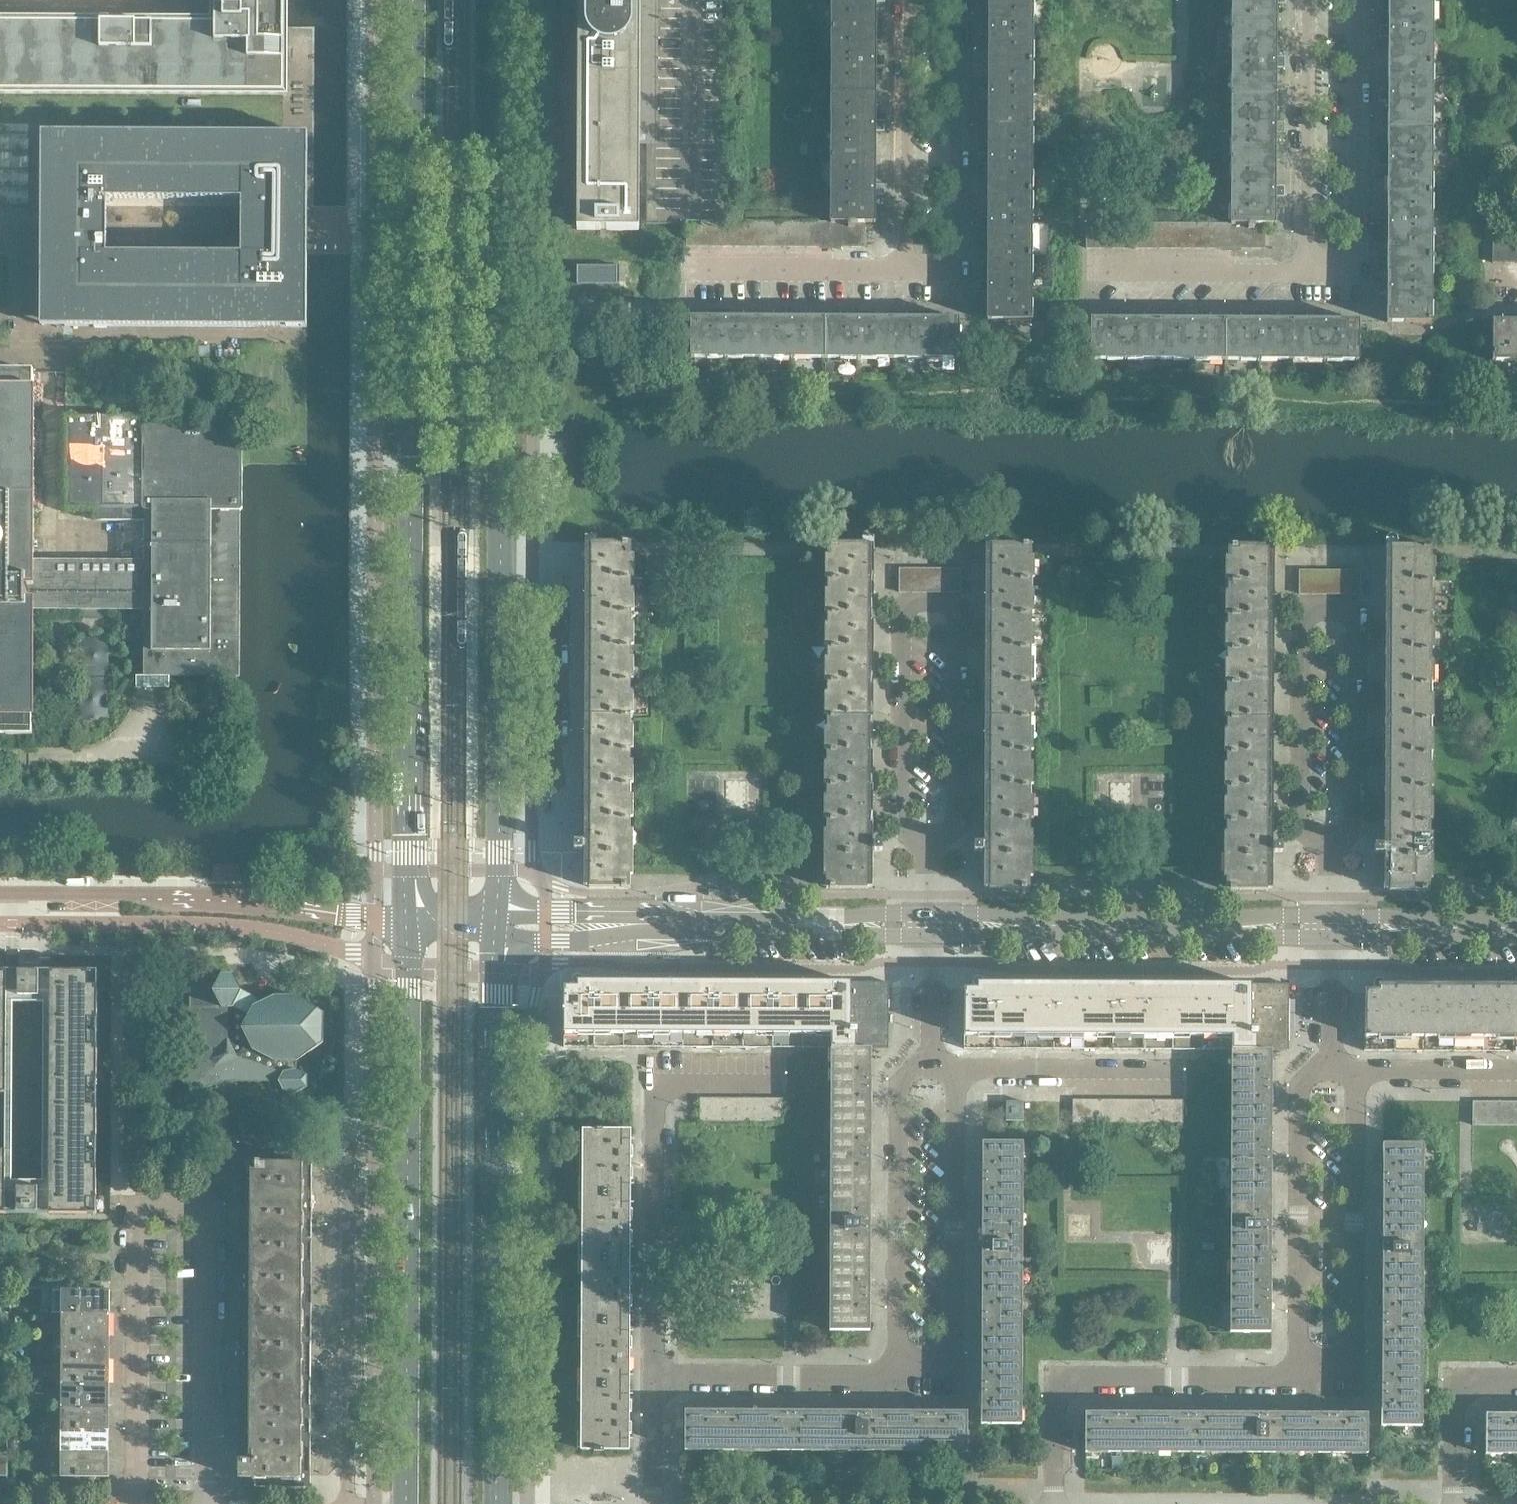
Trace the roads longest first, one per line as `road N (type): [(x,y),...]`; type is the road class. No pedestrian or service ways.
road 1 (secondary): [(413,0),(412,923)]
road 2 (residential): [(207,1503),(208,1208),(138,1208),(136,1503)]
road 3 (secondary): [(412,923),(407,1503)]
road 4 (secondary): [(497,1502),(500,925)]
road 5 (secondary): [(501,556),(507,0)]
road 6 (tertiary): [(500,925),(929,925)]
road 7 (unclassified): [(0,892),(121,893),(412,923)]
road 8 (residential): [(655,1374),(657,1086),(777,1085)]
road 9 (tertiary): [(929,925),(1333,927)]
road 10 (residential): [(1299,1379),(1356,1380),(1356,1071)]
road 11 (residential): [(902,1378),(956,1378),(959,1069)]
road 12 (residential): [(1055,1503),(1057,1394),(1064,1384),(1299,1379)]
road 13 (residential): [(1299,1379),(1299,1088),(1315,1071),(1333,1071)]
road 14 (residential): [(902,1378),(901,1087),(914,1069),(931,1069)]
road 15 (residential): [(1308,273),(1356,274),(1360,0)]
road 16 (residential): [(500,827),(530,808),(553,775),(554,748),(550,588),(501,556)]
road 17 (residential): [(907,270),(956,270),(958,0)]
road 18 (residential): [(927,842),(957,825),(958,604),(900,603)]
road 19 (residential): [(1327,850),(1357,821),(1357,609),(1302,608)]
road 20 (residential): [(1308,273),(1310,0)]
road 21 (secondary): [(500,827),(501,556)]
road 22 (residential): [(907,270),(908,0)]
road 23 (residential): [(927,842),(900,824),(900,603)]
road 24 (residential): [(1327,850),(1302,821),(1302,608)]
road 25 (residential): [(655,1374),(902,1378)]
road 26 (residential): [(1093,268),(1308,273)]
road 27 (residential): [(692,268),(907,270)]
road 28 (residential): [(959,1069),(1174,1070)]
road 29 (tertiary): [(1333,927),(1516,928)]
road 30 (residential): [(1454,1503),(1459,1392),(1473,1383),(1516,1383)]
road 31 (residential): [(1356,1071),(1516,1072)]
road 32 (residential): [(931,1069),(929,925)]
road 33 (residential): [(1333,1071),(1333,927)]
road 34 (residential): [(654,1503),(655,1374)]

